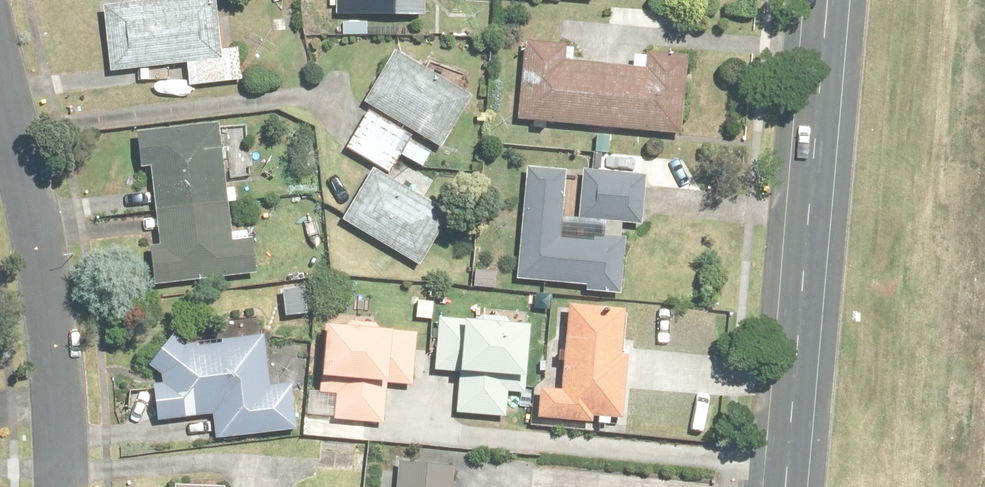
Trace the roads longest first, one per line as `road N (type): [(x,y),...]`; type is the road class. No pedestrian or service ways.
road 1 (tertiary): [(784,486),(827,0)]
road 2 (residential): [(0,79),(30,207),(65,486)]

